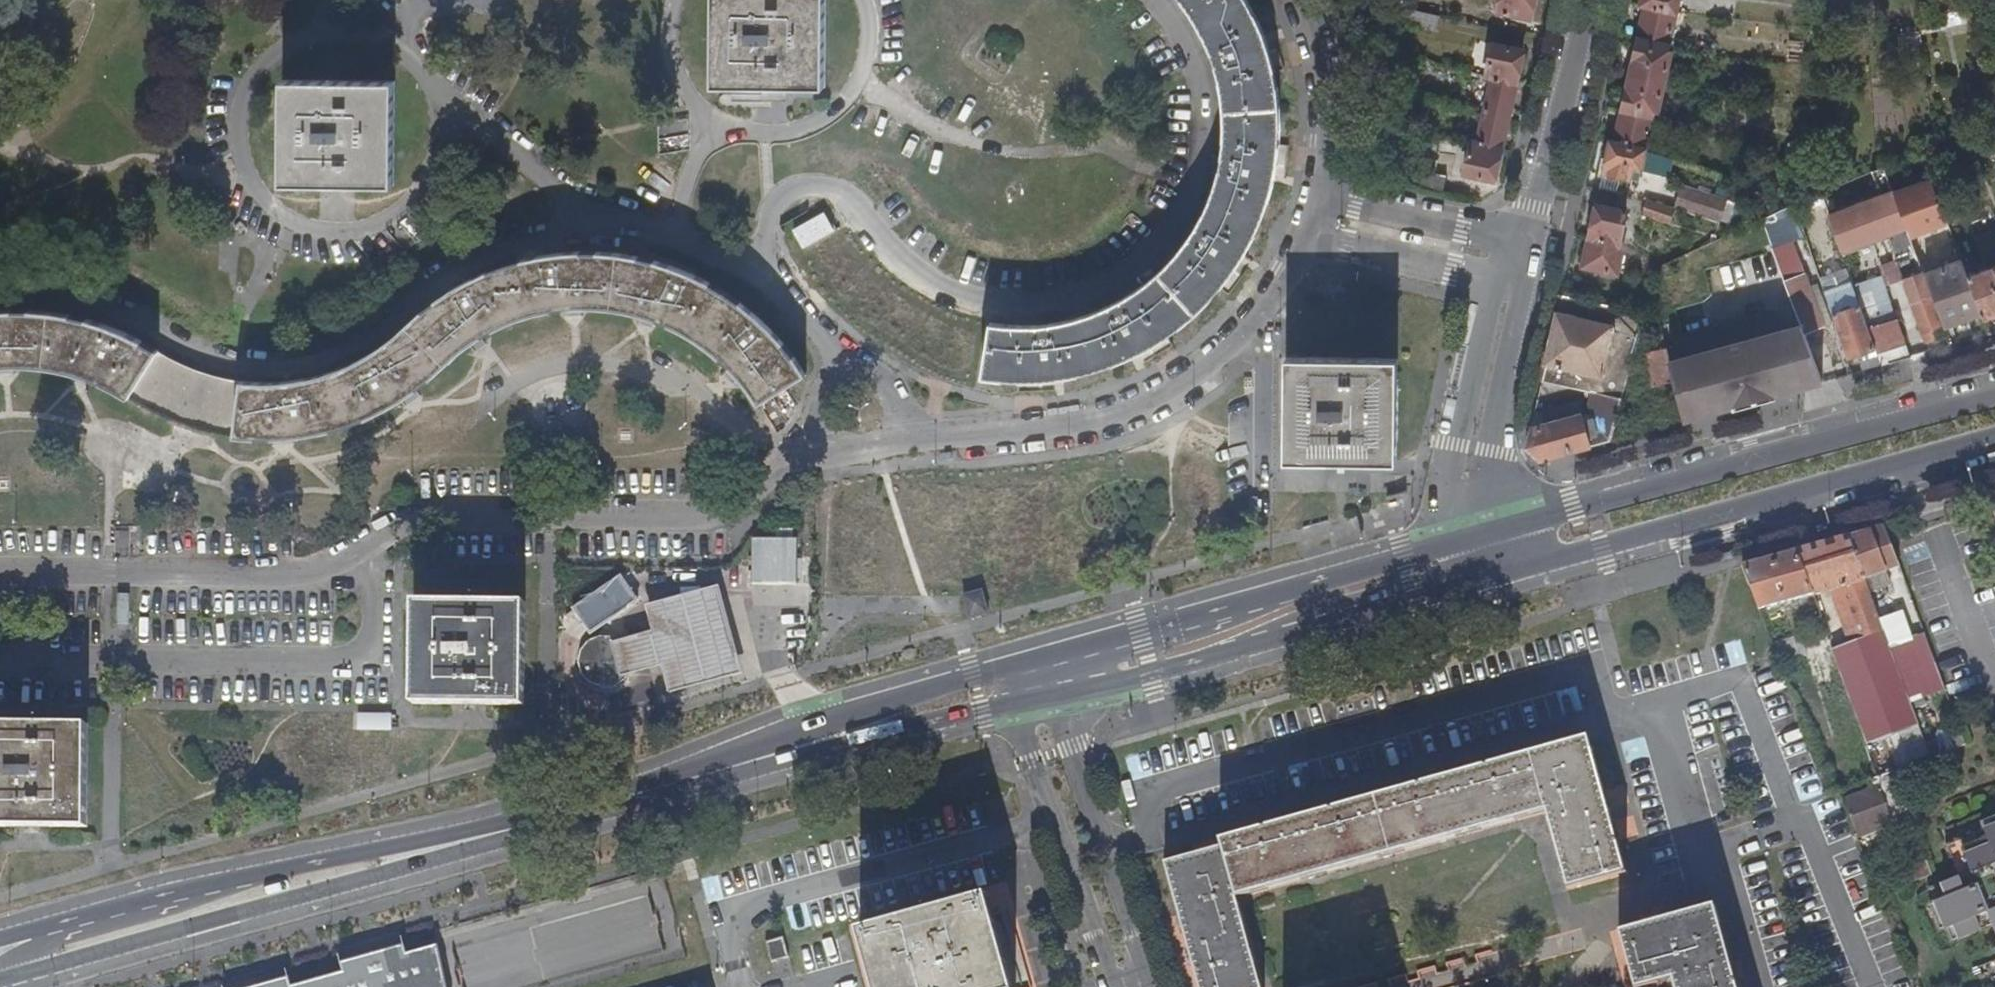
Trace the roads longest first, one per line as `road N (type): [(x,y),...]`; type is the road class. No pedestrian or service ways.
road 1 (residential): [(1156,0),(1185,35),(1204,81),(1208,144),(1179,219),(1130,273),(1043,310),(999,309),(918,276),(885,249),(848,197),(804,186),(772,209),(765,249),(742,273)]
road 2 (residential): [(0,291),(81,297),(209,357),(254,364),(336,353),(462,266),(539,242),(601,234),(611,220)]
road 3 (residential): [(439,111),(441,141),(419,196),(371,230),(311,232),(284,220),(248,184),(234,141),(238,104),(254,71),(282,45),(317,31),(363,32),(420,69)]
road 4 (residential): [(342,555),(439,511),(716,515),(830,442)]
road 5 (primary): [(1994,390),(1495,523)]
road 6 (primary): [(398,857),(893,721)]
road 7 (primary): [(1495,523),(1032,653)]
road 8 (residential): [(0,667),(357,660),(375,639),(371,597),(342,555)]
road 9 (primary): [(1063,699),(1507,579)]
road 10 (primary): [(1507,579),(1923,465)]
road 11 (primary): [(7,985),(357,887),(398,857)]
road 12 (primary): [(398,857),(358,848),(43,921)]
road 13 (residential): [(1305,249),(1230,356),(1176,392),(1114,417),(1019,437)]
road 14 (residential): [(0,578),(304,575),(342,555)]
road 15 (residential): [(1150,986),(1071,748),(1063,699)]
road 16 (residential): [(1021,708),(1114,986)]
road 17 (tertiary): [(1531,236),(1586,0)]
road 18 (tertiary): [(1495,523),(1479,449),(1517,302)]
road 19 (residential): [(864,0),(867,61),(844,104),(795,134),(738,133)]
road 20 (residential): [(1923,465),(1936,526),(1984,664),(1994,673)]
road 21 (residential): [(1305,249),(1517,302)]
road 22 (residential): [(1531,236),(1325,194)]
road 23 (residential): [(439,111),(465,117),(611,220)]
road 24 (residential): [(1325,194),(1319,78),(1298,0)]
road 25 (primary): [(1032,653),(919,685),(893,721)]
road 26 (residential): [(742,273),(815,326),(846,374)]
road 27 (residential): [(882,447),(1019,437)]
road 28 (residential): [(711,120),(674,76),(667,48),(674,0)]
road 29 (primary): [(893,721),(941,726),(1021,708)]
road 30 (residential): [(662,237),(711,120)]

